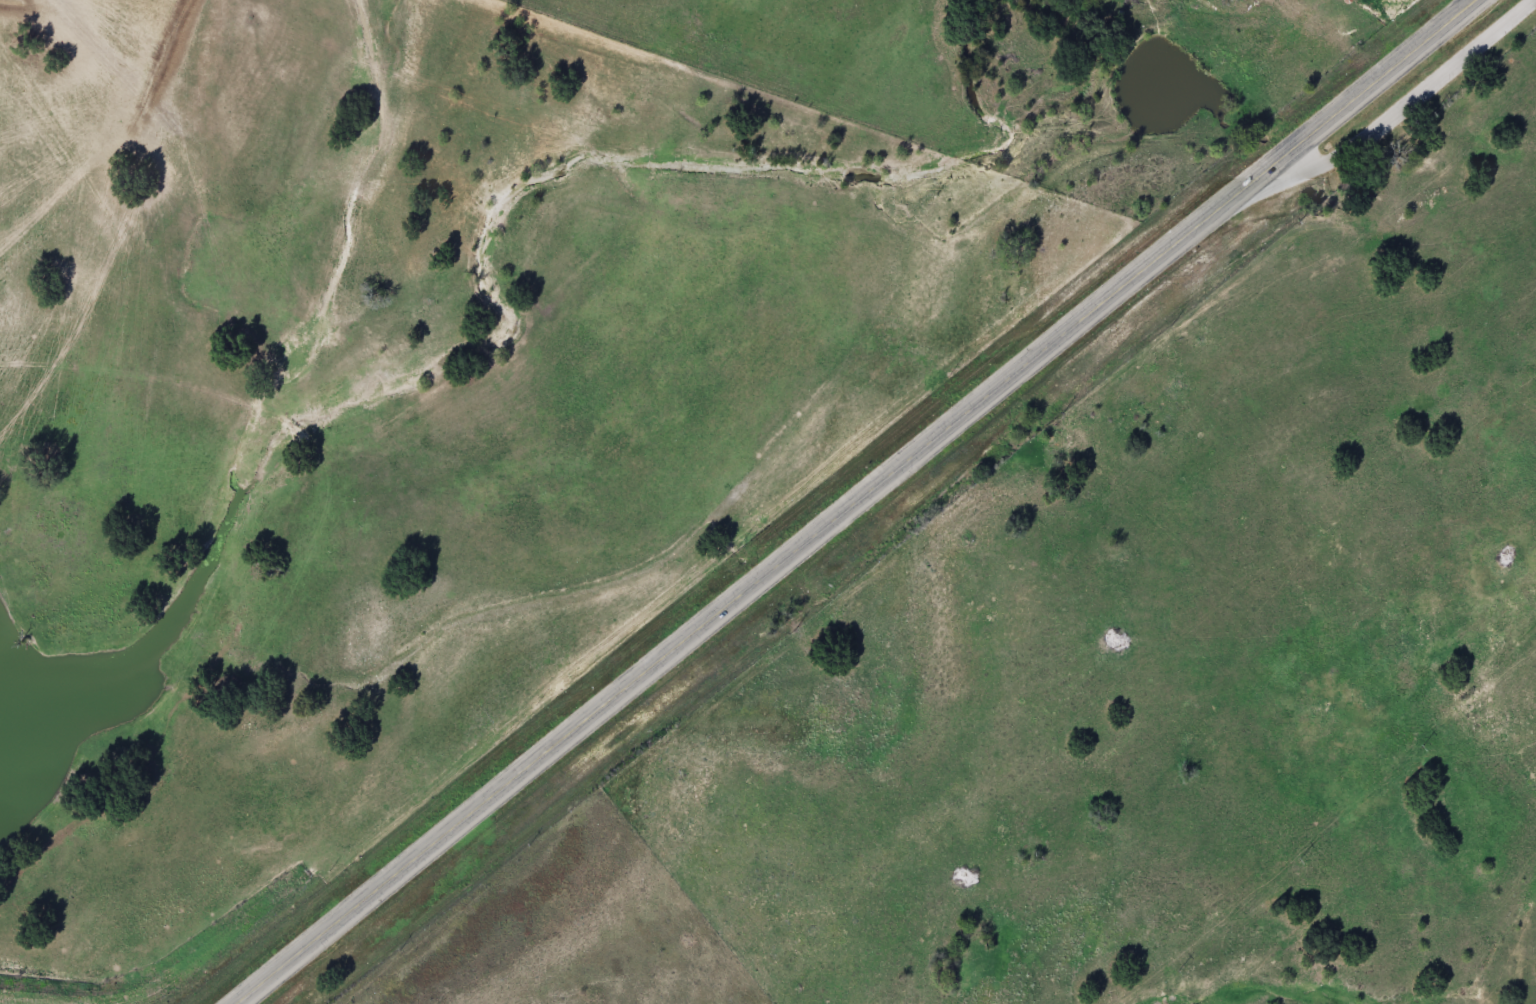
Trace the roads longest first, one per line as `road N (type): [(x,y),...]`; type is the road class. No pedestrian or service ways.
road 1 (trunk): [(235,1003),(1475,0)]

